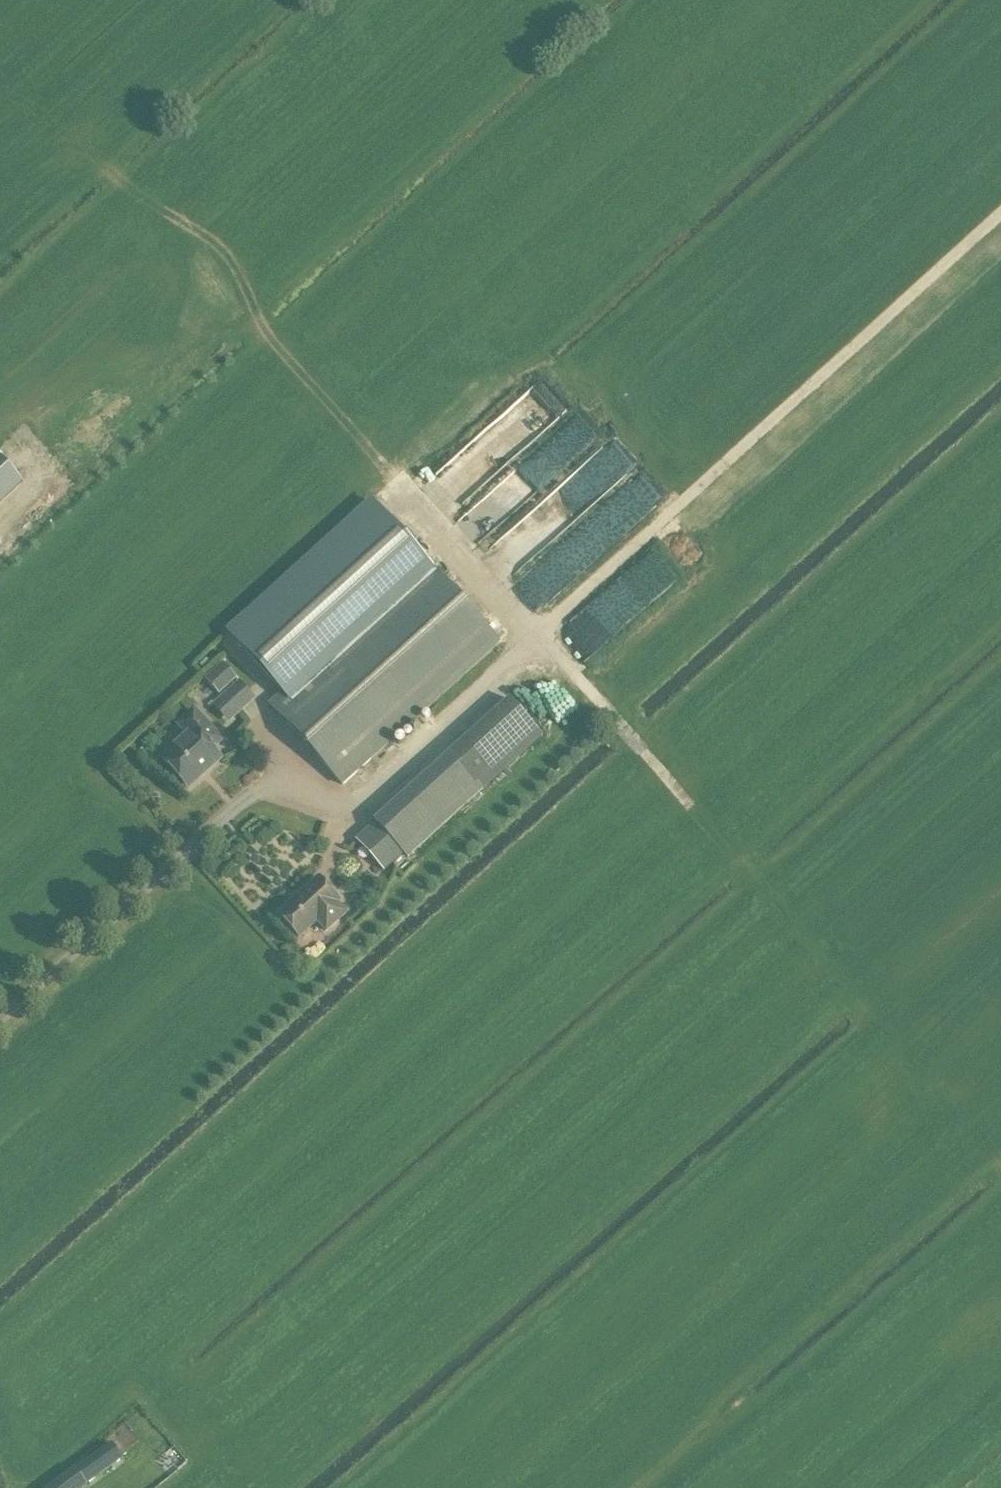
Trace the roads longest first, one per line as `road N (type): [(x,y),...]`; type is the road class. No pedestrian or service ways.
road 1 (track): [(0,1012),(254,788),(321,805),(360,794),(1000,211)]
road 2 (track): [(538,630),(691,805)]
road 3 (track): [(531,636),(393,487)]

